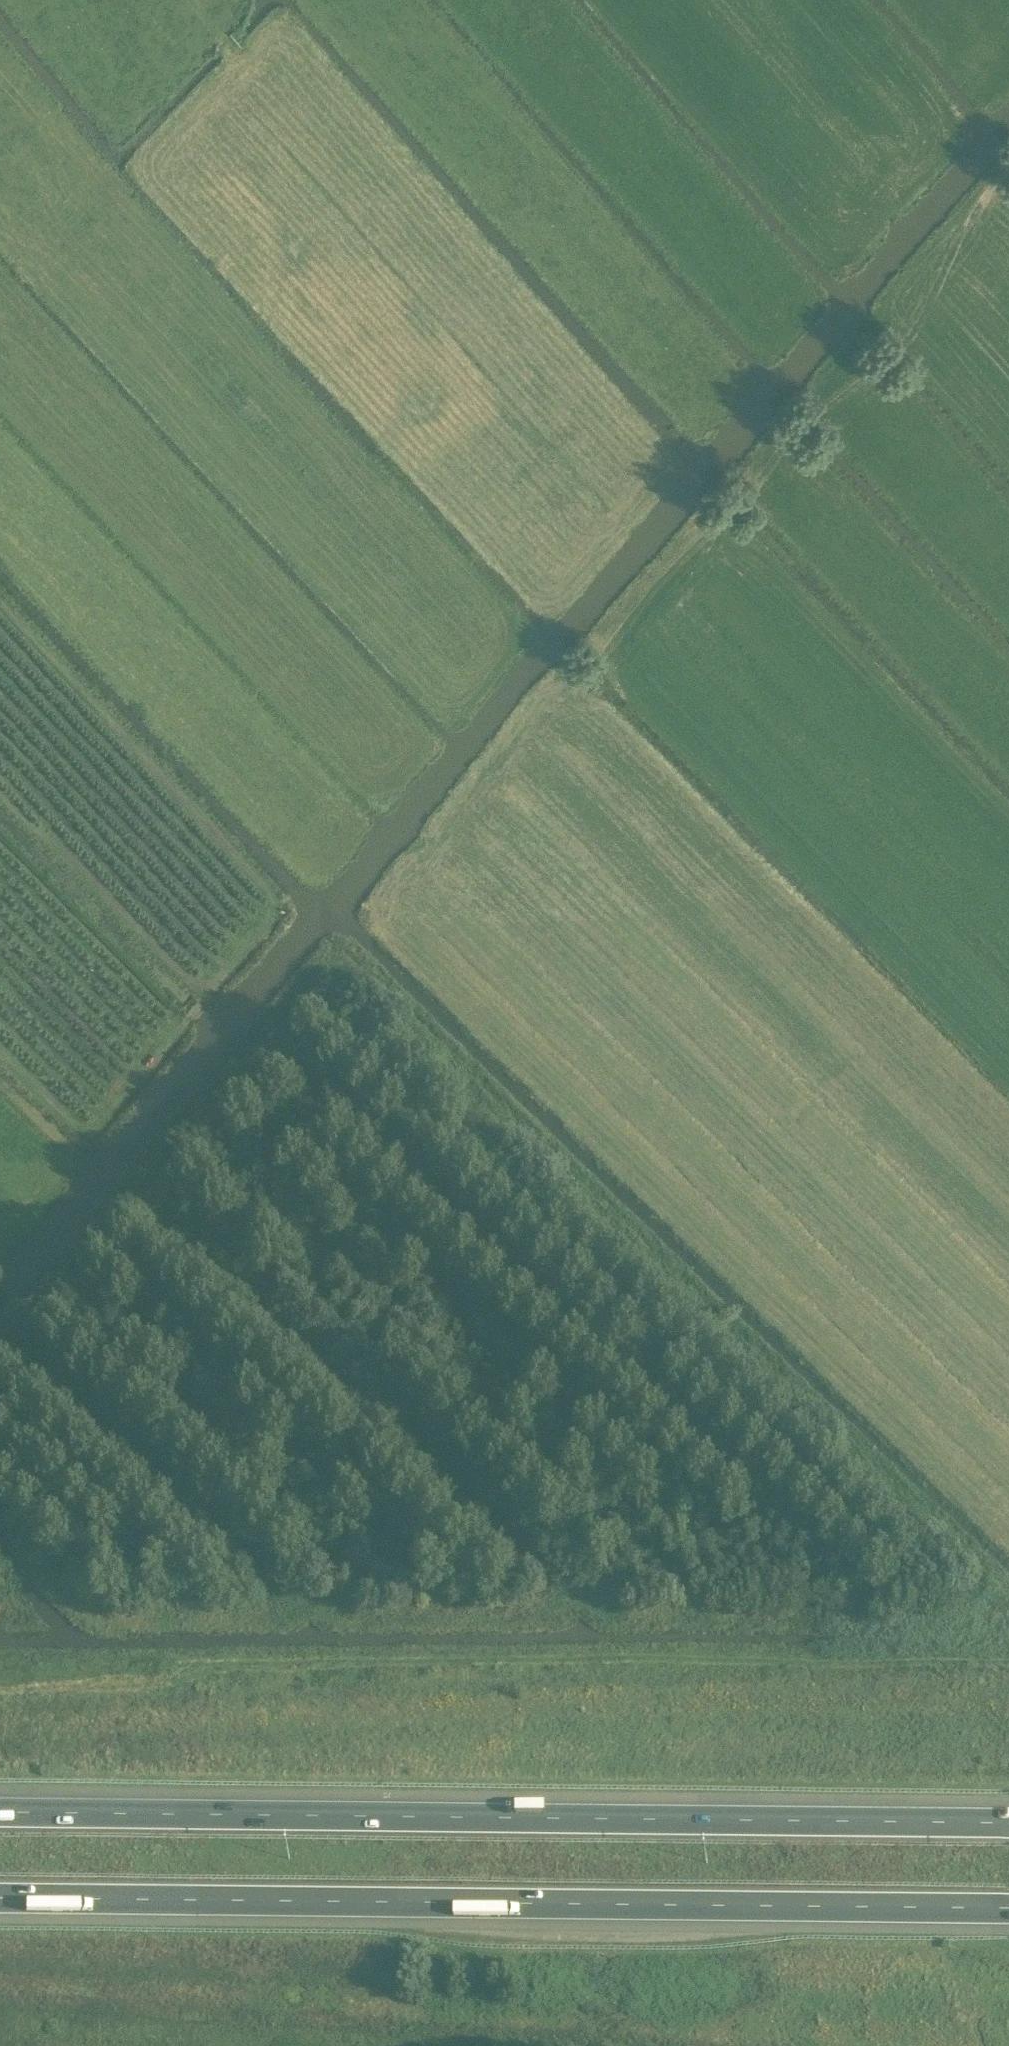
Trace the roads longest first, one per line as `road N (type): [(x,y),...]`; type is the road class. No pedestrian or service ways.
road 1 (motorway): [(1008,1823),(0,1812)]
road 2 (motorway): [(0,1898),(1008,1908)]
road 3 (track): [(1008,171),(934,259),(901,345),(850,397),(792,435),(724,516)]

